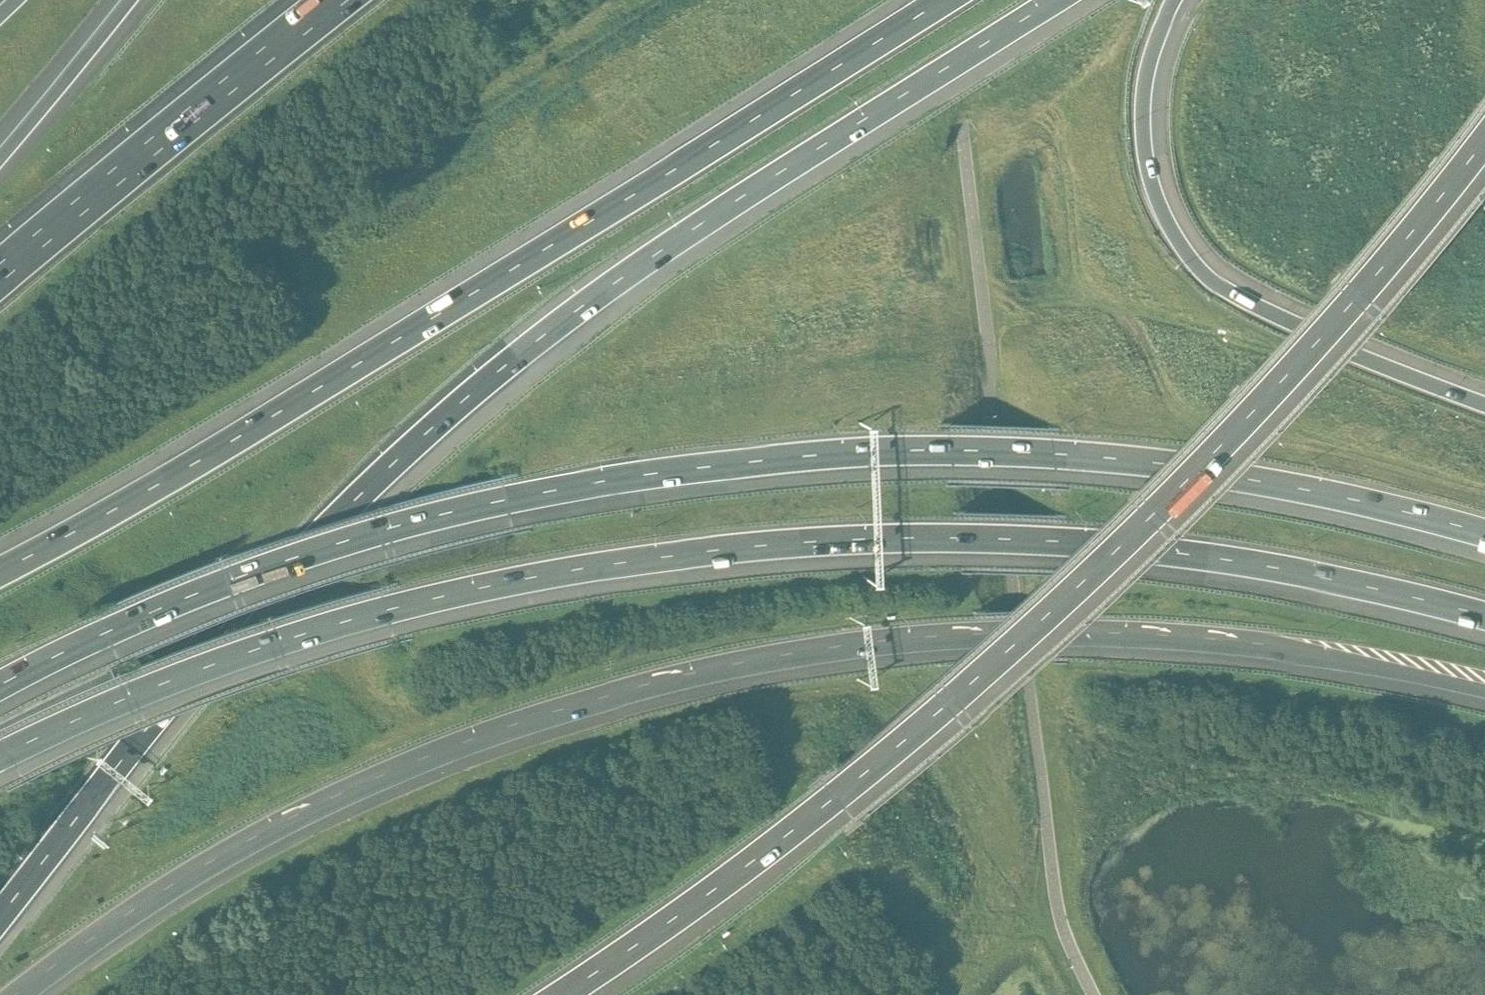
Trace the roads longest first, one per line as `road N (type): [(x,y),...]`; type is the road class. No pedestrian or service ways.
road 1 (motorway): [(12,994),(117,919),(294,816),(454,746),(688,676),(896,643),(1142,636),(1289,650),(1484,691)]
road 2 (motorway): [(0,684),(170,602),(354,536),(502,499),(689,468),(876,455),(1053,458),(1247,480),(1484,534)]
road 3 (motorway): [(0,755),(167,681),(383,610),(566,571),(785,545),(1059,543),(1327,579),(1484,617)]
road 4 (motorway): [(0,915),(144,729),(430,428),(653,256),(1061,0)]
road 5 (motorway): [(539,994),(829,791),(1055,595),(1276,376),(1484,130)]
road 6 (motorway): [(951,0),(171,477),(0,573)]
road 7 (motorway): [(1484,403),(1241,301),(1188,253),(1155,192),(1144,135),(1149,70),(1178,0)]
road 8 (motorway): [(332,0),(0,267)]
road 9 (motorway): [(130,0),(0,159)]

